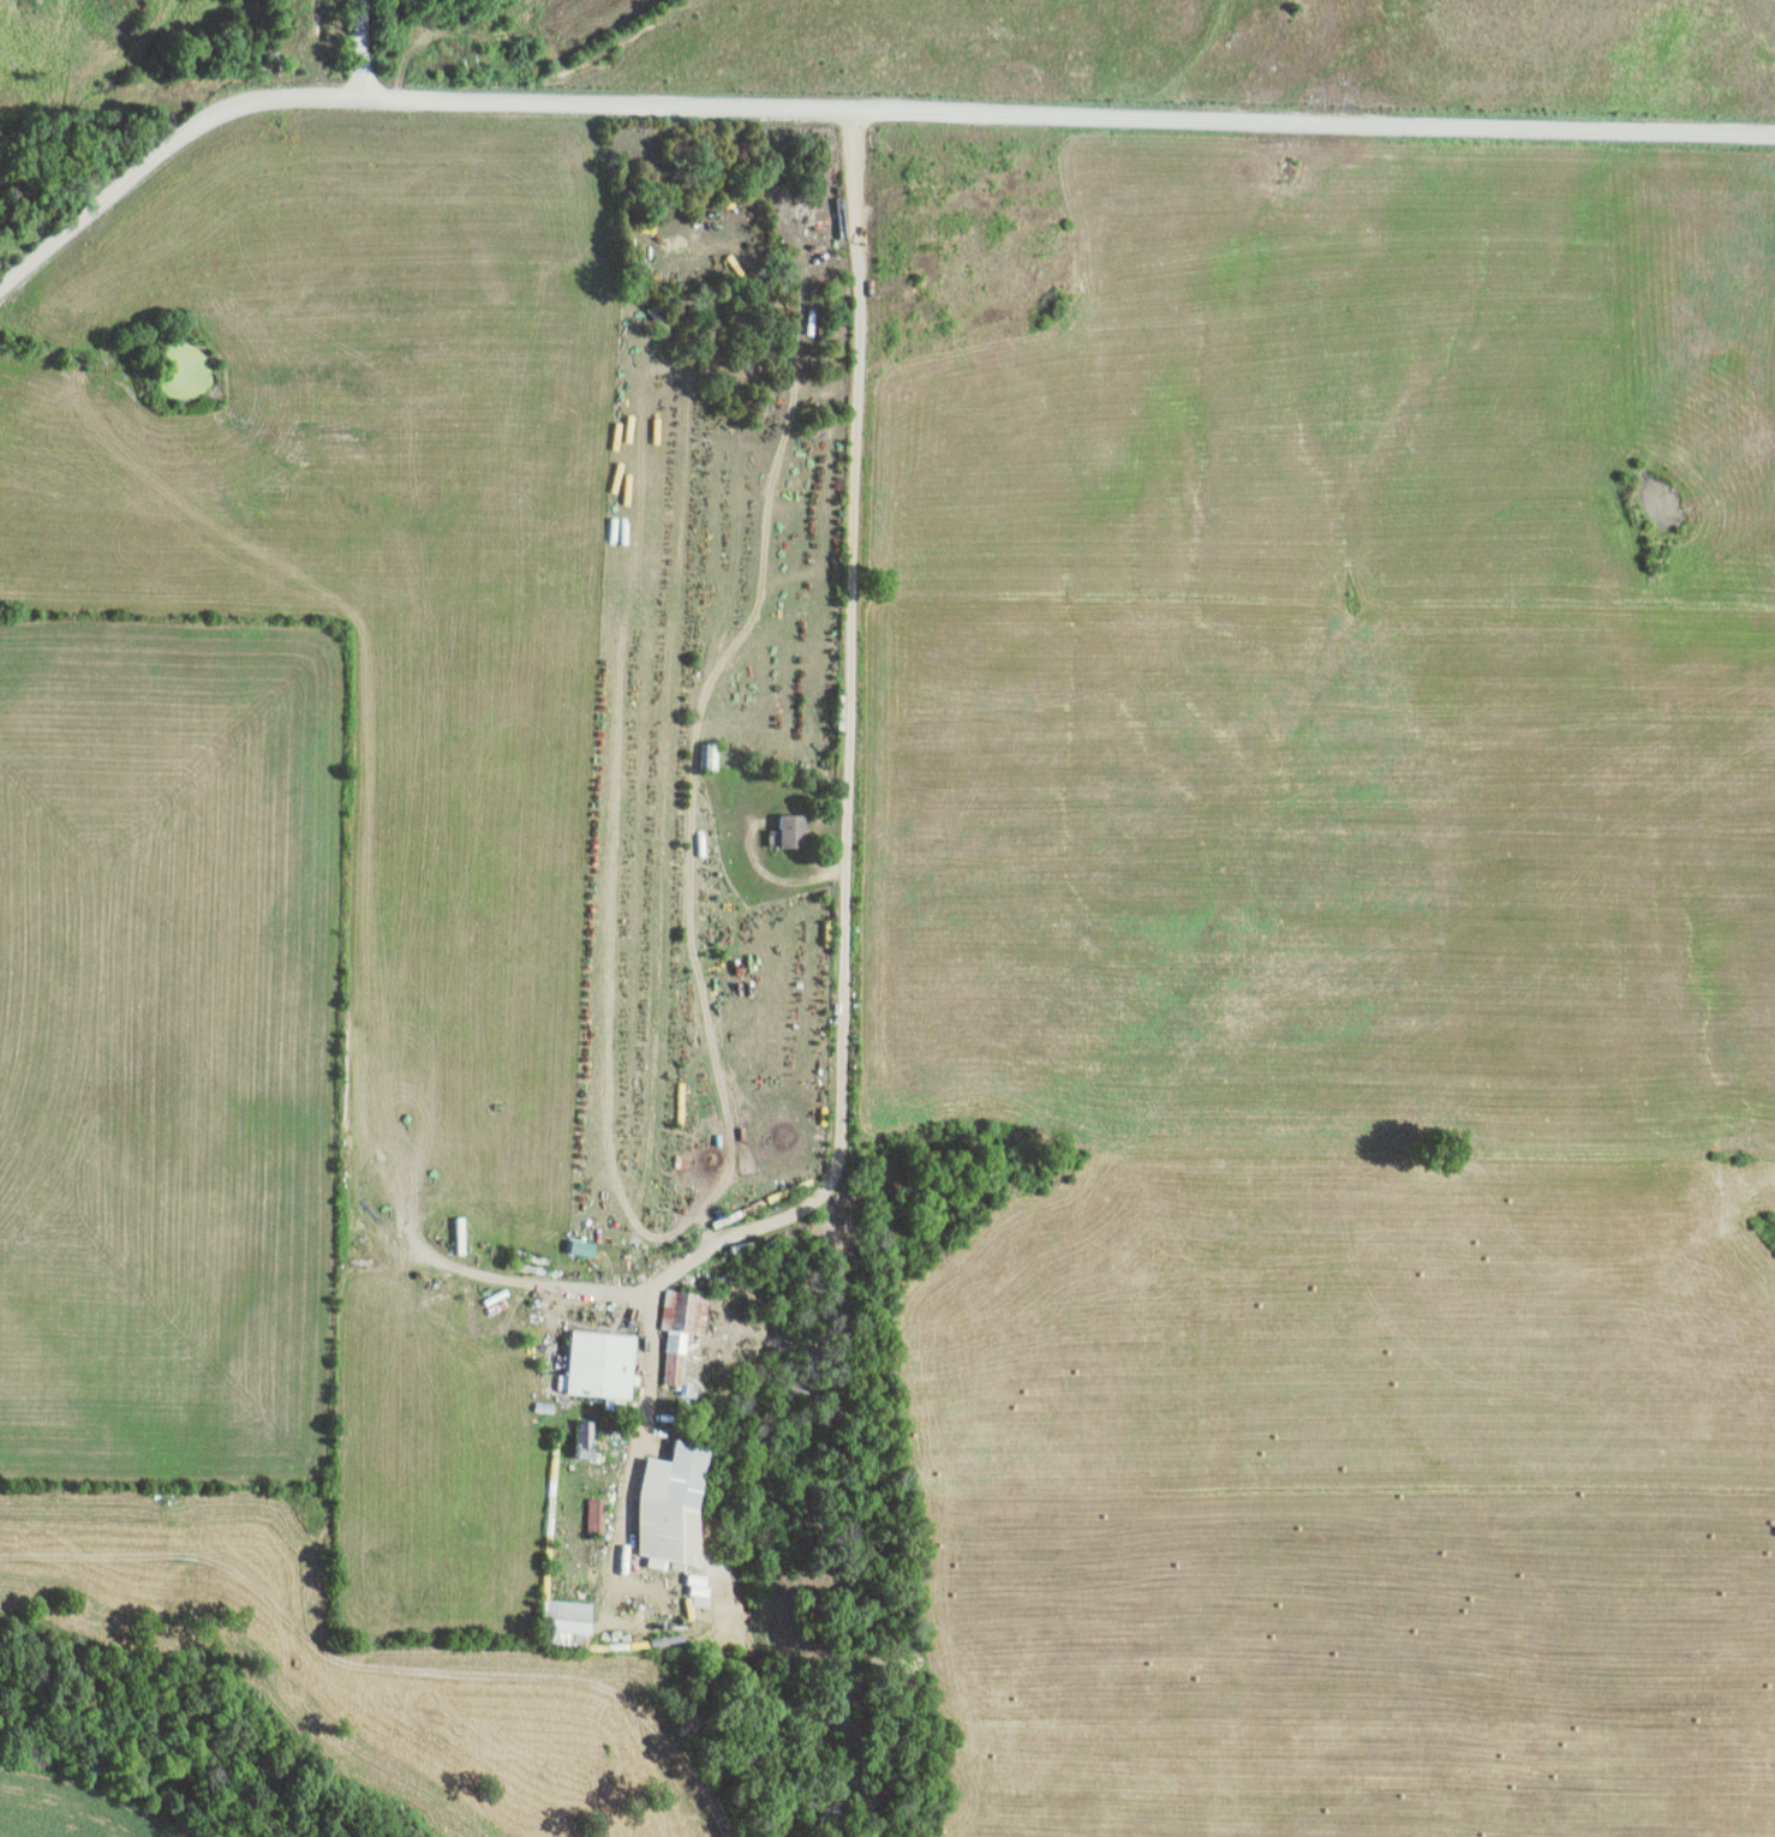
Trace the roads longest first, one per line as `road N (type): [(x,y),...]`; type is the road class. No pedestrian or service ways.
road 1 (residential): [(0,292),(167,145),(222,108),(265,95),(369,91),(1774,132)]
road 2 (residential): [(560,1587),(569,1431),(560,1383),(566,1327),(633,1317),(671,1268),(707,1239),(783,1221),(824,1198),(843,1171),(872,106)]

